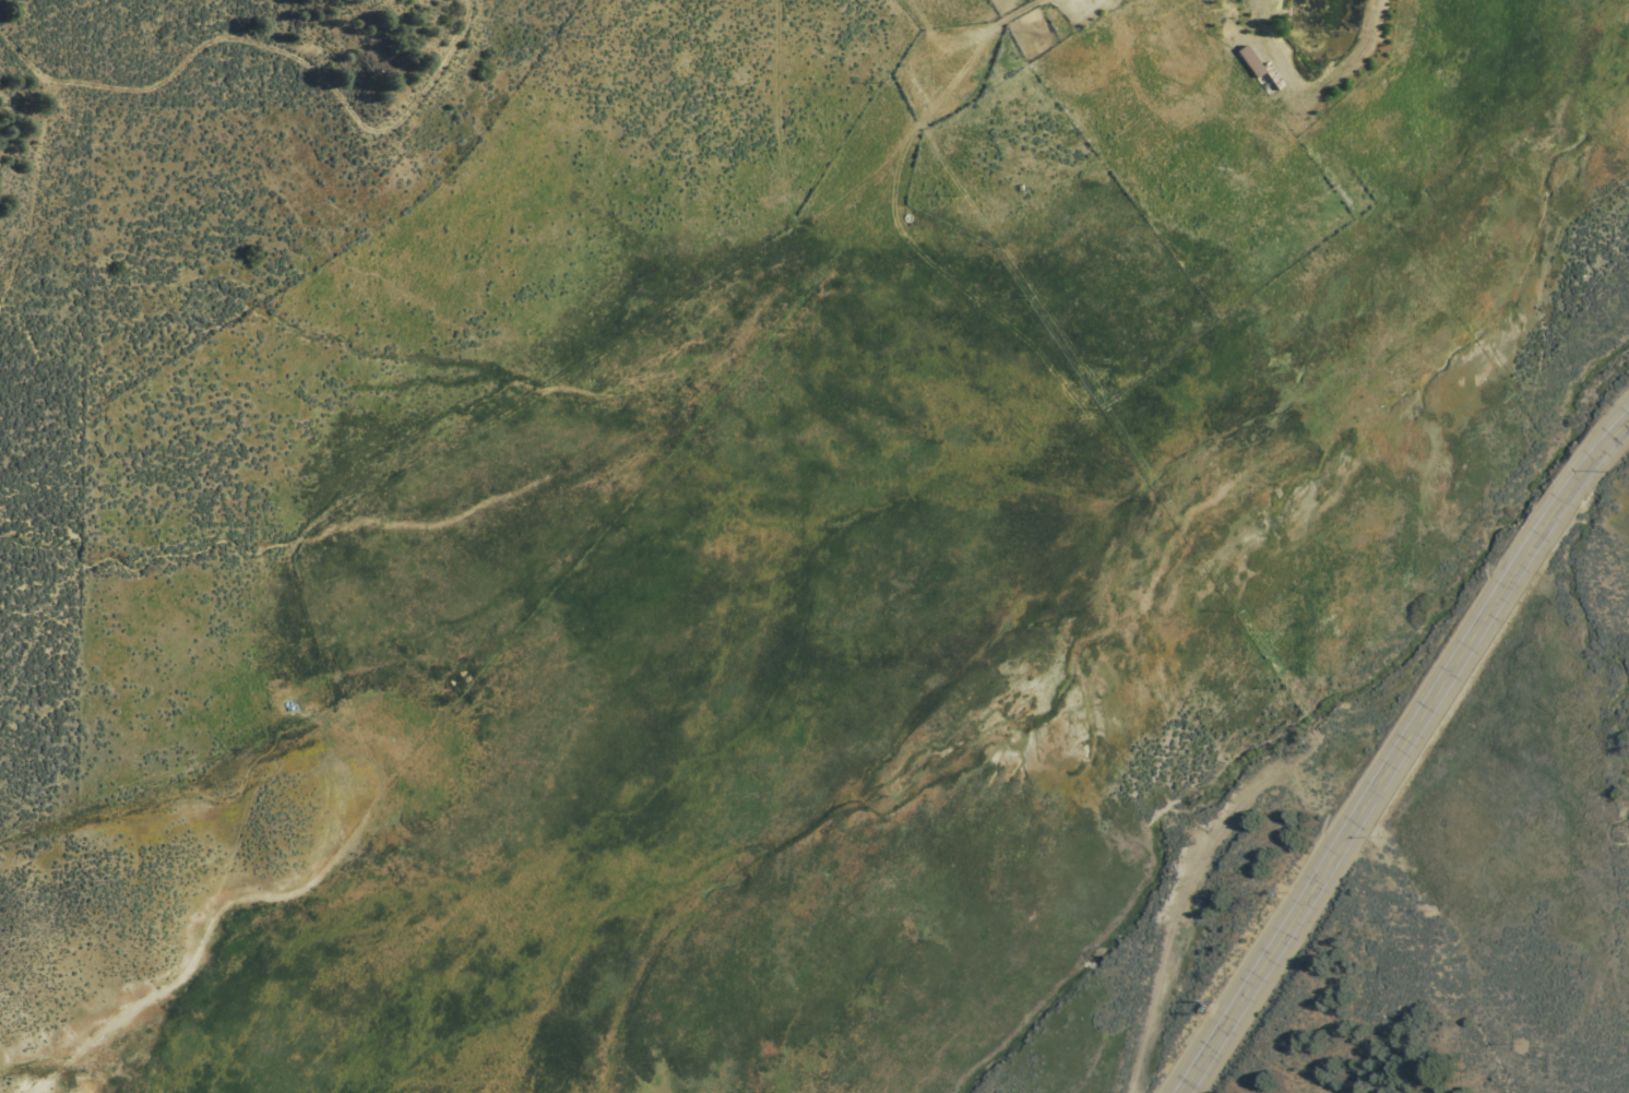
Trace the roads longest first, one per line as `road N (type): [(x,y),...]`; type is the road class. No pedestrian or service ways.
road 1 (tertiary): [(1181,1092),(1576,482),(1628,418)]
road 2 (track): [(0,294),(33,213),(50,81),(156,88),(211,43),(245,39),(314,67),(360,129),(391,128),(432,76),(466,19),(466,0)]
road 3 (track): [(407,752),(300,893),(218,911),(182,983),(124,1014),(23,1092)]

